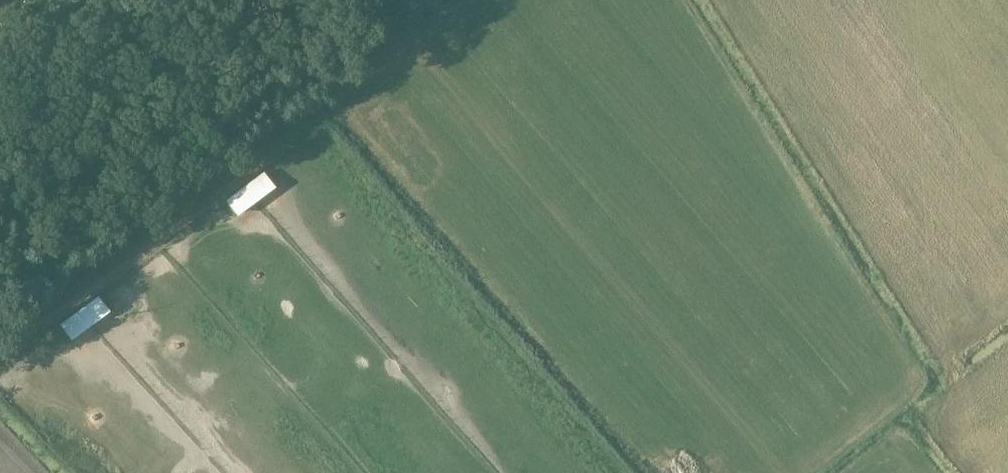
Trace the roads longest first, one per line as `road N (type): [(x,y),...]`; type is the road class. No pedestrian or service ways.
road 1 (unclassified): [(0,85),(114,0)]

